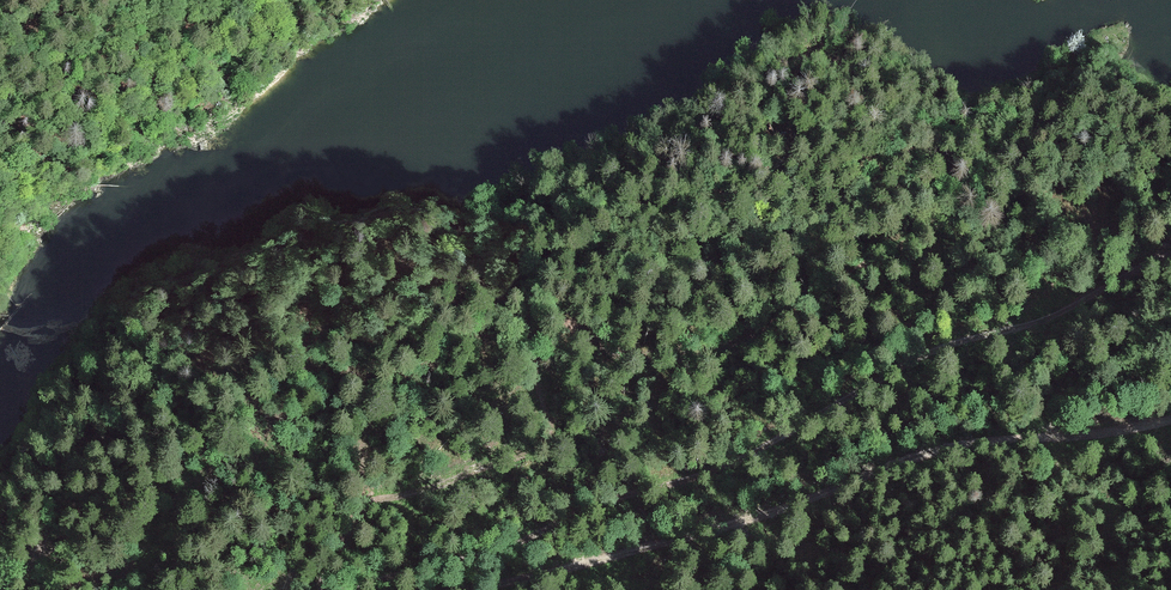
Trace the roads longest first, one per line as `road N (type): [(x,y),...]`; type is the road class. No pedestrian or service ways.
road 1 (track): [(317,589),(365,507),(477,476),(539,448),(552,433),(534,346),(536,330),(548,320),(612,354),(670,361),(807,303),(973,201),(1019,143),(1071,97),(1064,64)]
road 2 (track): [(329,589),(470,557),(705,473),(931,355),(1073,308),(1170,255)]
road 3 (track): [(1170,420),(956,446),(724,526),(598,560),(429,589)]

